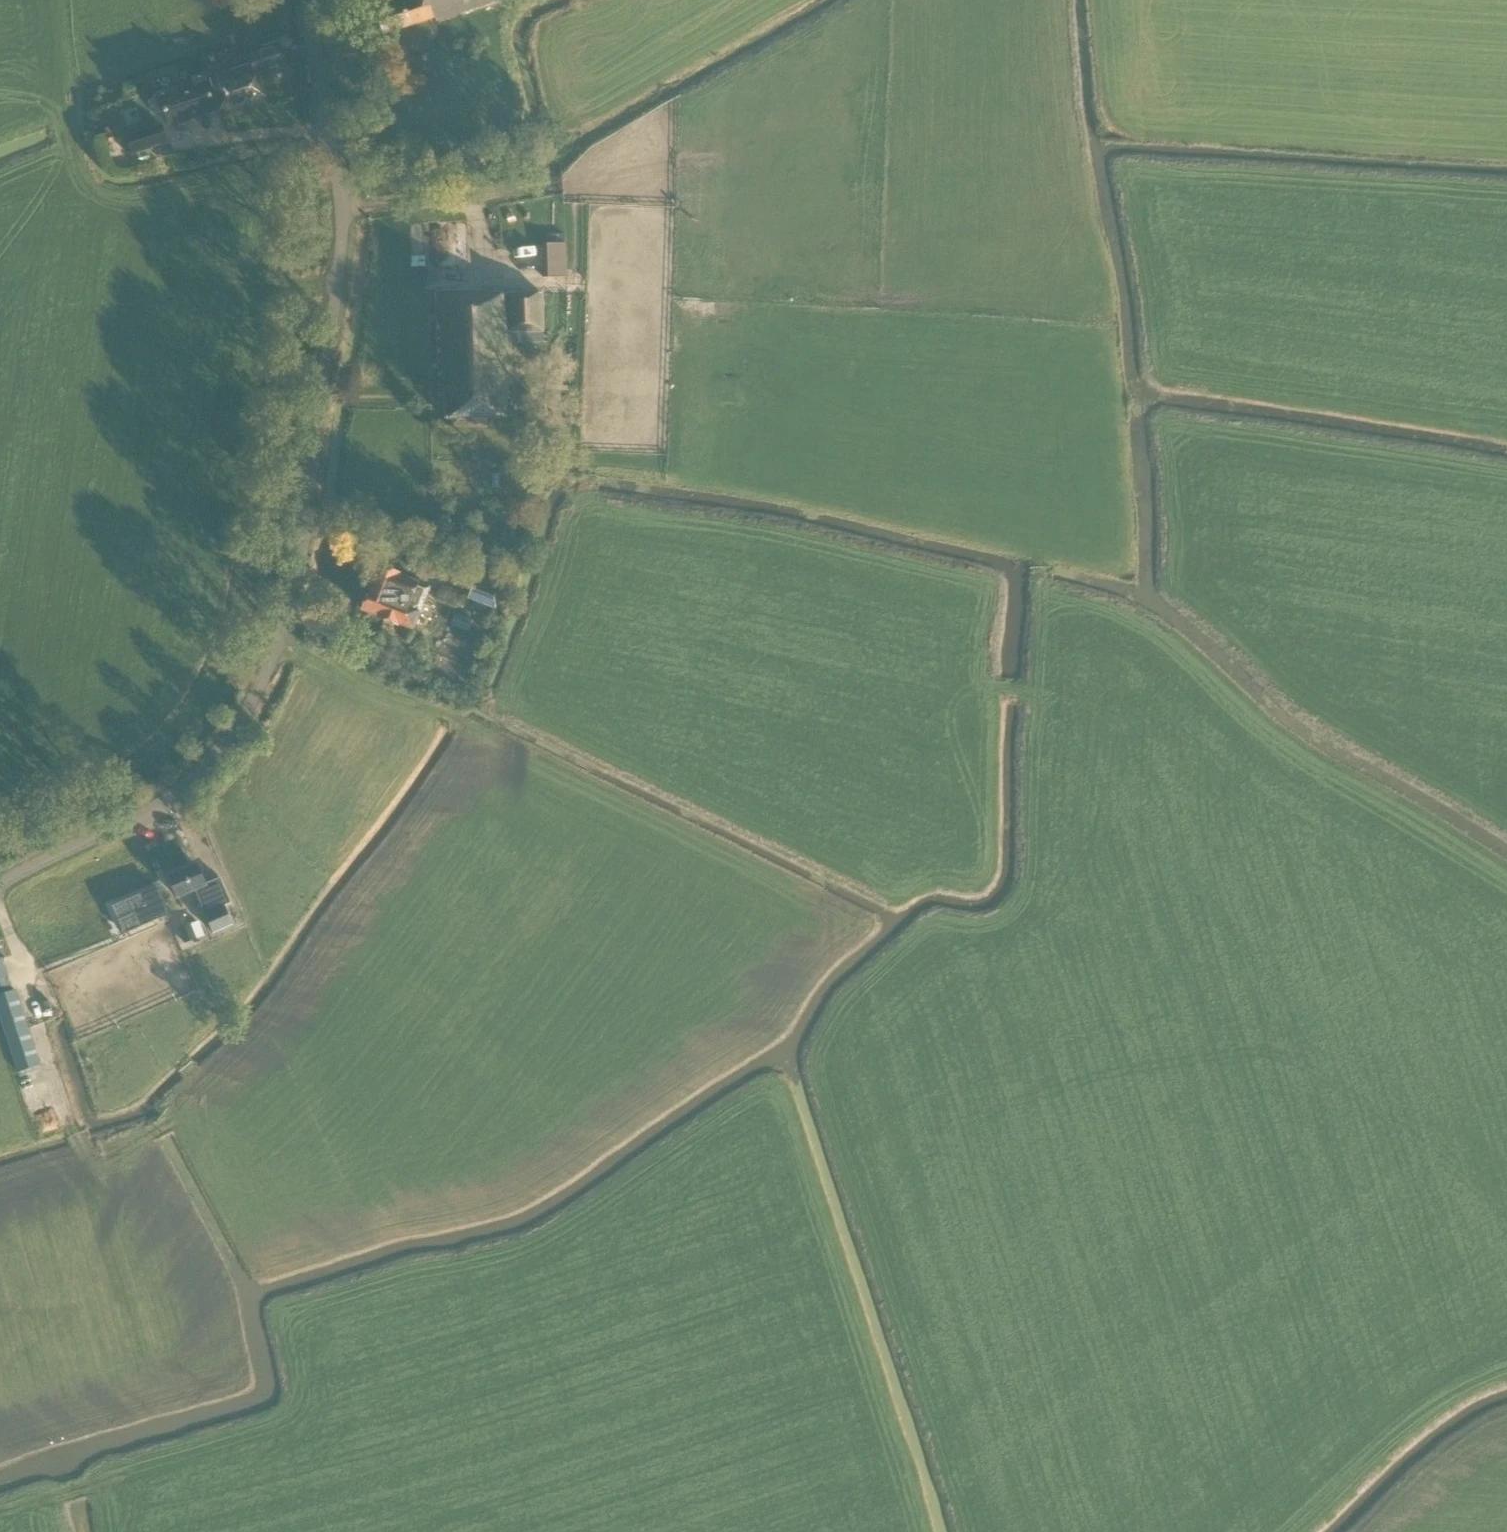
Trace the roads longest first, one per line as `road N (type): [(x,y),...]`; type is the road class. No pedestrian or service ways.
road 1 (unclassified): [(0,885),(155,810),(186,787),(233,735),(281,640),(302,558),(343,231),(310,0)]

